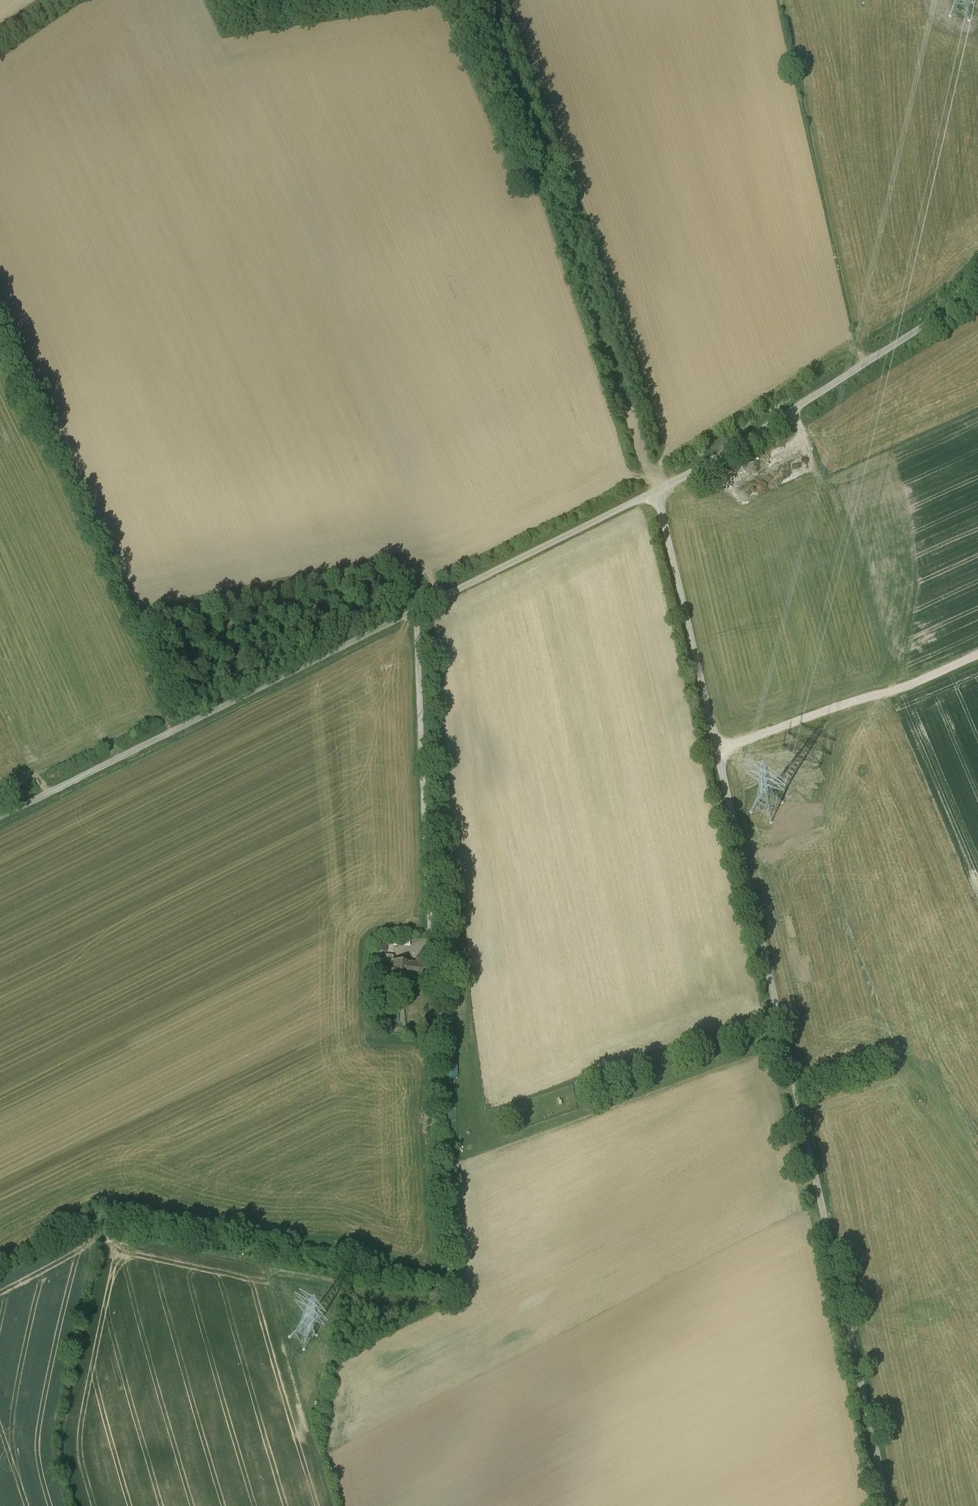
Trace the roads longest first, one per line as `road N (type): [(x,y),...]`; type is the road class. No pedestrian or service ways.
road 1 (unclassified): [(885,1505),(653,493)]
road 2 (unclassified): [(653,493),(0,816)]
road 3 (unclassified): [(653,493),(720,461),(977,292)]
road 4 (track): [(714,753),(977,655)]

